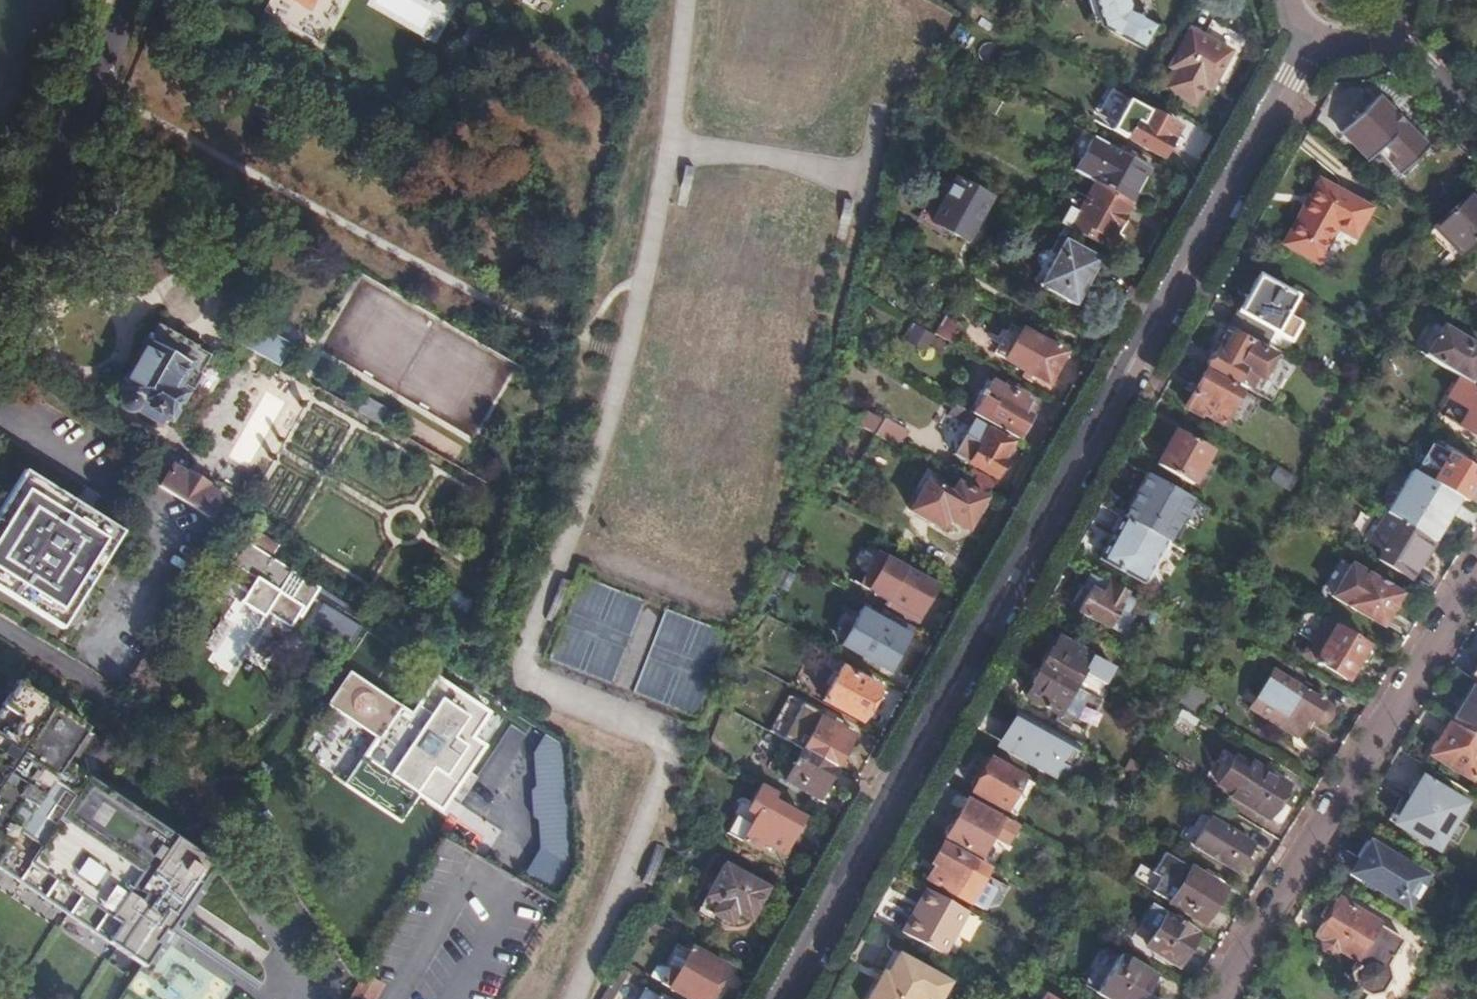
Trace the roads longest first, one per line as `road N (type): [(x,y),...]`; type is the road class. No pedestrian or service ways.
road 1 (residential): [(1311,35),(780,998)]
road 2 (motorway): [(519,998),(656,668),(747,380),(798,126),(802,0)]
road 3 (motorway): [(711,0),(706,122),(658,430),(587,651),(454,998)]
road 4 (residential): [(1476,571),(1215,998)]
road 5 (residential): [(0,271),(34,220),(135,0)]
road 6 (residential): [(1382,33),(1476,133)]

